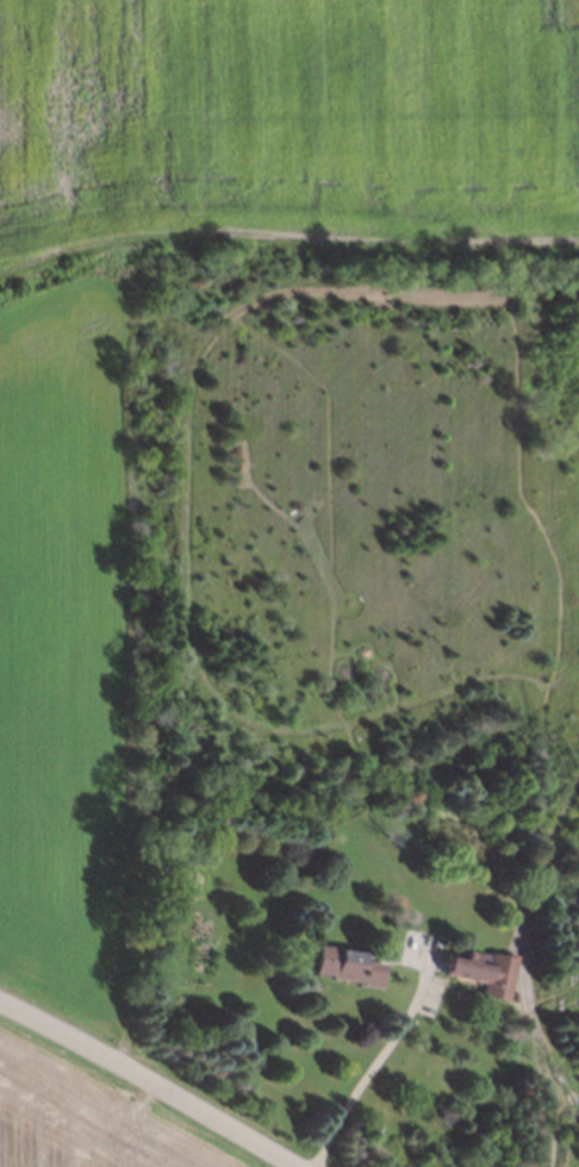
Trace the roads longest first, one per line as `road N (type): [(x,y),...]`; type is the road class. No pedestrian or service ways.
road 1 (tertiary): [(0,1005),(291,1166)]

